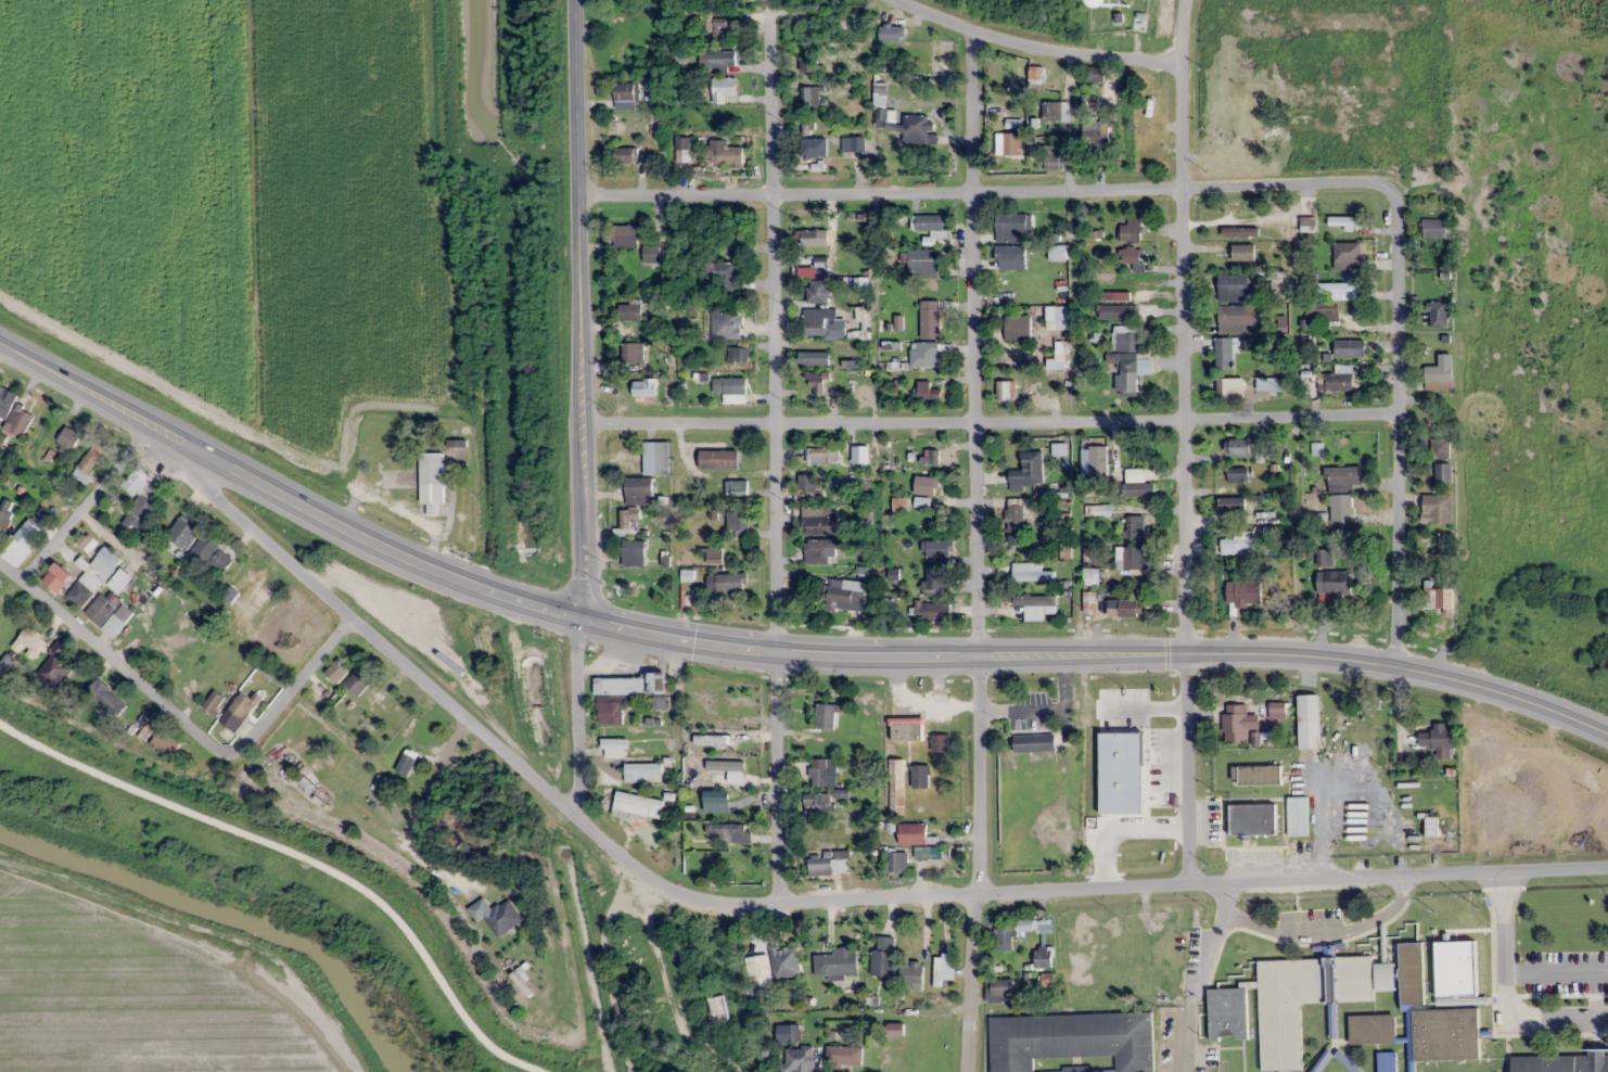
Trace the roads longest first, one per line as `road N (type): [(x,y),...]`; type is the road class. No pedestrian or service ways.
road 1 (residential): [(214,456),(214,493),(225,508),(642,875),(689,897),(748,905),(975,894)]
road 2 (residential): [(583,422),(1402,416)]
road 3 (residential): [(1186,651),(1185,0)]
road 4 (residential): [(769,0),(773,650)]
road 5 (primary): [(982,662),(1186,651),(1341,656),(1498,689),(1607,731)]
road 6 (residential): [(975,894),(1607,867)]
road 7 (residential): [(977,30),(982,662)]
road 8 (tertiary): [(575,0),(585,616)]
road 9 (residential): [(579,195),(1184,190)]
road 10 (primary): [(214,456),(381,544),(489,588),(628,627),(773,650)]
road 11 (residential): [(1396,663),(1398,188),(1406,132)]
road 12 (residential): [(0,567),(221,756),(242,750),(352,620)]
road 13 (residential): [(982,662),(966,1071)]
road 14 (residential): [(907,0),(1020,43),(1183,62)]
road 15 (residential): [(773,650),(780,904)]
road 16 (primary): [(0,341),(214,456)]
road 17 (residential): [(1187,884),(1186,651)]
road 18 (residential): [(1184,190),(1354,181),(1398,188)]
road 19 (primary): [(773,650),(982,662)]
road 20 (residential): [(20,583),(154,423)]
road 21 (residential): [(585,616),(576,650),(576,818)]

